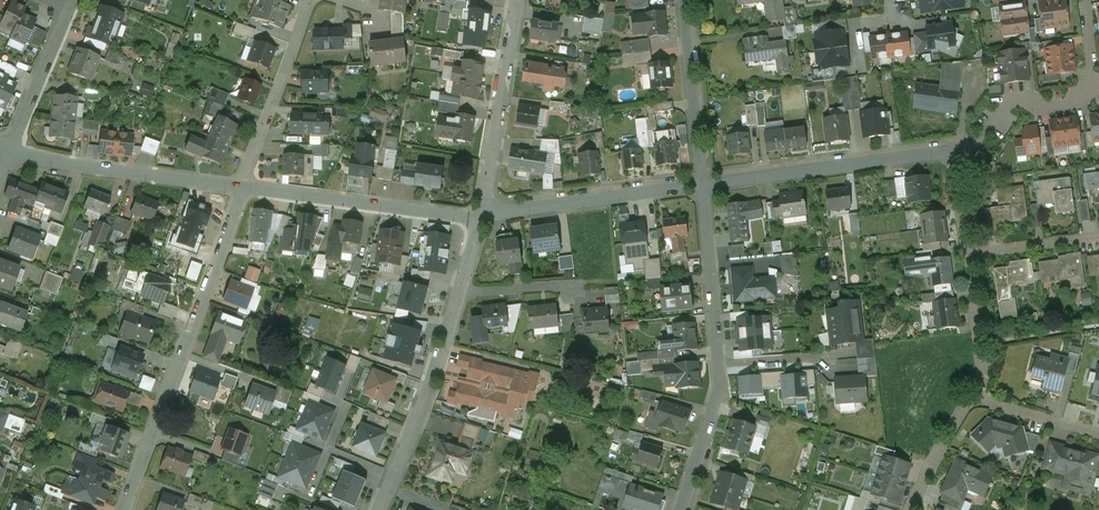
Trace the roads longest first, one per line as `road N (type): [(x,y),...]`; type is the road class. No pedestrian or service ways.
road 1 (residential): [(124,509),(242,188)]
road 2 (residential): [(683,509),(722,382),(705,187)]
road 3 (residential): [(379,509),(433,381),(480,218)]
road 4 (residential): [(705,187),(956,151)]
road 5 (residential): [(242,188),(480,218)]
road 6 (residential): [(10,149),(242,188)]
road 7 (residential): [(480,218),(705,187)]
road 8 (residential): [(480,218),(519,0)]
road 9 (residential): [(242,188),(310,0)]
road 10 (residential): [(686,0),(705,187)]
road 11 (residential): [(10,149),(70,9)]
road 12 (residential): [(970,254),(985,372),(973,397)]
road 13 (residential): [(973,149),(1003,110),(1097,97)]
road 14 (residential): [(973,397),(1098,432)]
road 15 (residential): [(970,254),(1098,237)]
road 16 (residential): [(973,397),(912,509)]

